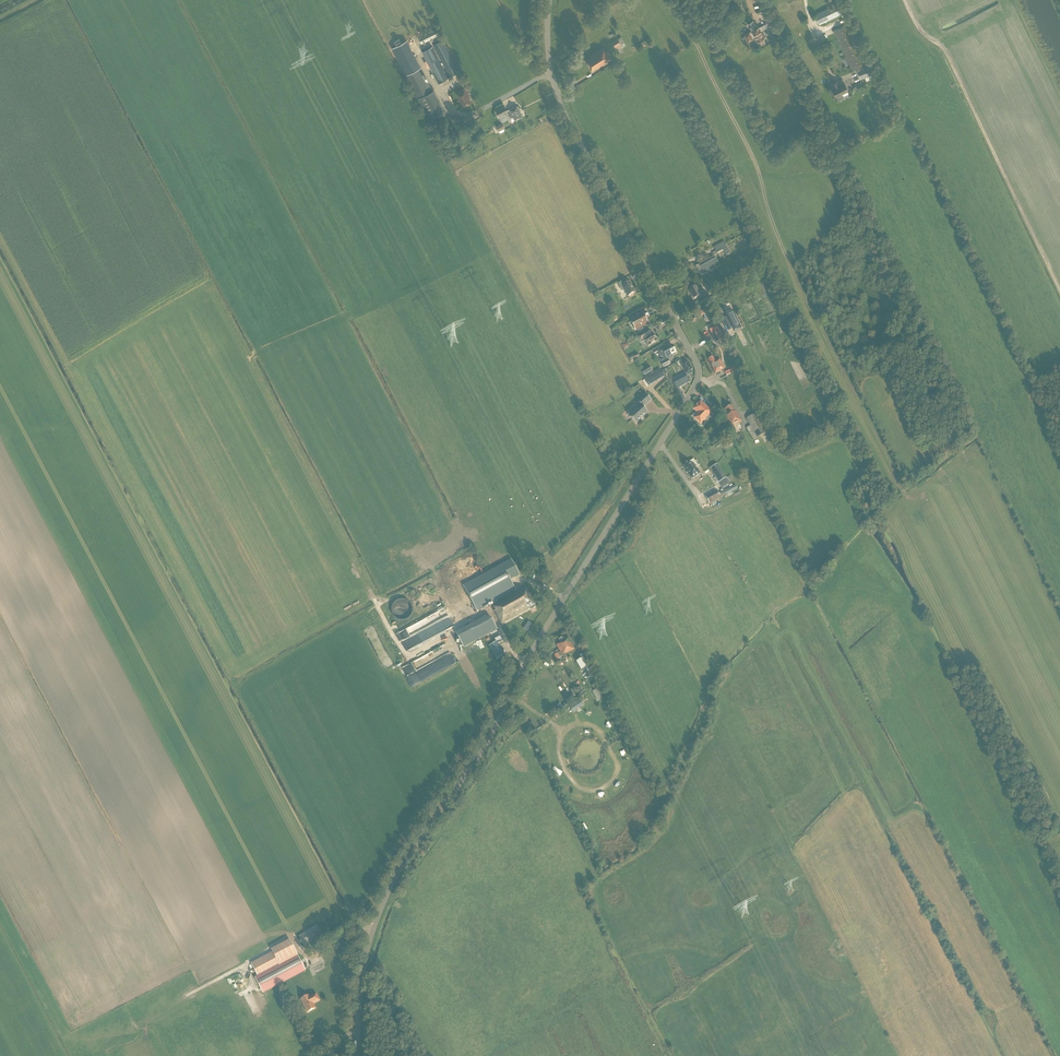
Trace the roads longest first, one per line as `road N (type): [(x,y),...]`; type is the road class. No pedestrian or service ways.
road 1 (tertiary): [(358,1032),(372,933),(388,894),(485,747),(539,639),(698,380),(691,353),(566,121),(550,72),(550,0)]
road 2 (track): [(605,739),(591,726),(562,733),(560,756),(574,784),(596,791),(609,785),(619,767),(610,748)]

